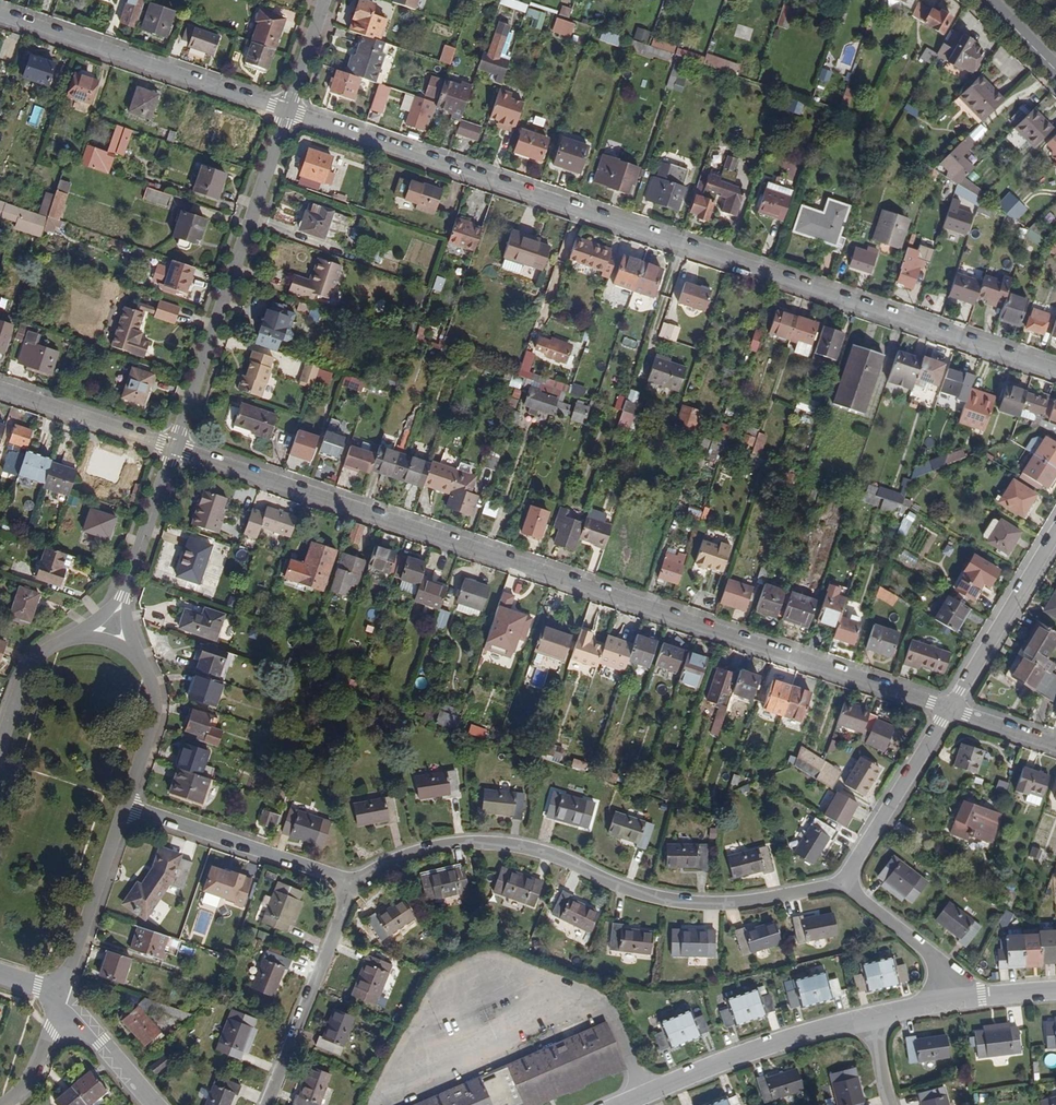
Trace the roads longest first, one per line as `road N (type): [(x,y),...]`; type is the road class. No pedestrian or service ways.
road 1 (residential): [(944,707),(173,447)]
road 2 (residential): [(286,110),(1055,370)]
road 3 (residential): [(356,886),(390,860),(477,841),(521,845),(667,901),(758,898),(839,883)]
road 4 (residential): [(173,447),(286,110)]
road 5 (residential): [(0,14),(286,110)]
road 6 (residential): [(620,1104),(803,1033),(868,1018)]
road 7 (residential): [(127,807),(356,886)]
road 8 (residential): [(268,1104),(356,886)]
road 9 (residential): [(944,707),(1055,527)]
road 10 (residential): [(839,883),(944,707)]
road 11 (residential): [(63,999),(127,807)]
road 12 (residential): [(112,638),(173,447)]
road 13 (residential): [(127,807),(161,705),(153,674),(112,638)]
road 14 (residential): [(173,447),(0,389)]
road 15 (residential): [(112,638),(77,638),(45,656),(21,680),(0,748)]
road 16 (residential): [(839,883),(931,956),(963,999)]
road 17 (residential): [(63,999),(153,1104)]
road 18 (residential): [(6,1104),(38,1078),(63,999)]

